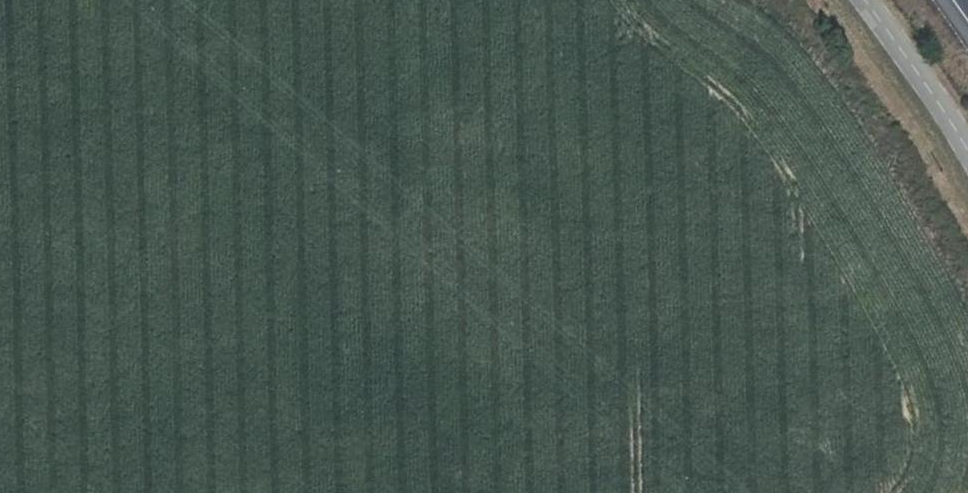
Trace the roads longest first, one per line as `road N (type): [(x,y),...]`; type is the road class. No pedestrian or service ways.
road 1 (unclassified): [(967,149),(866,0)]

